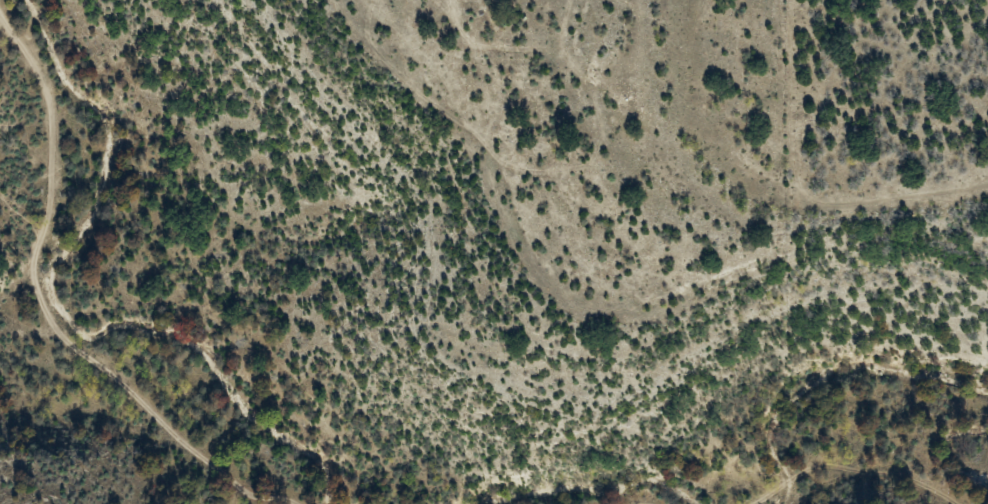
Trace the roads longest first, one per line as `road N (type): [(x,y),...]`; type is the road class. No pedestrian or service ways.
road 1 (residential): [(238,503),(218,482),(26,354),(11,113),(0,79)]

